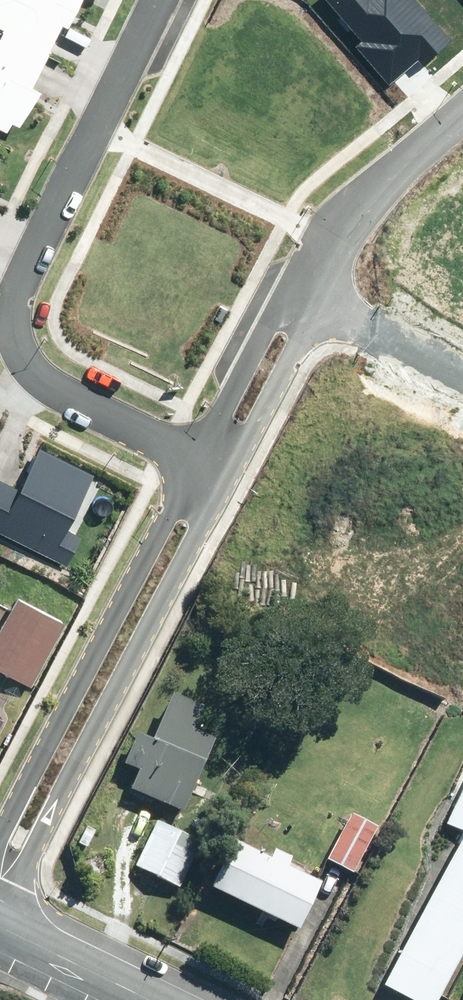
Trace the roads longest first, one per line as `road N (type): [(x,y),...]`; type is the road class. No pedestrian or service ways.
road 1 (residential): [(228,479),(0,926)]
road 2 (residential): [(91,129),(19,290),(15,337),(24,361),(69,401),(194,463)]
road 3 (residential): [(0,844),(194,463)]
road 4 (residential): [(91,129),(333,242)]
road 5 (residential): [(194,463),(259,346),(306,294)]
road 6 (residential): [(306,294),(289,361),(228,479)]
road 7 (residential): [(462,108),(333,242)]
road 8 (tertiary): [(148,999),(0,927)]
road 9 (residential): [(155,0),(91,129)]

